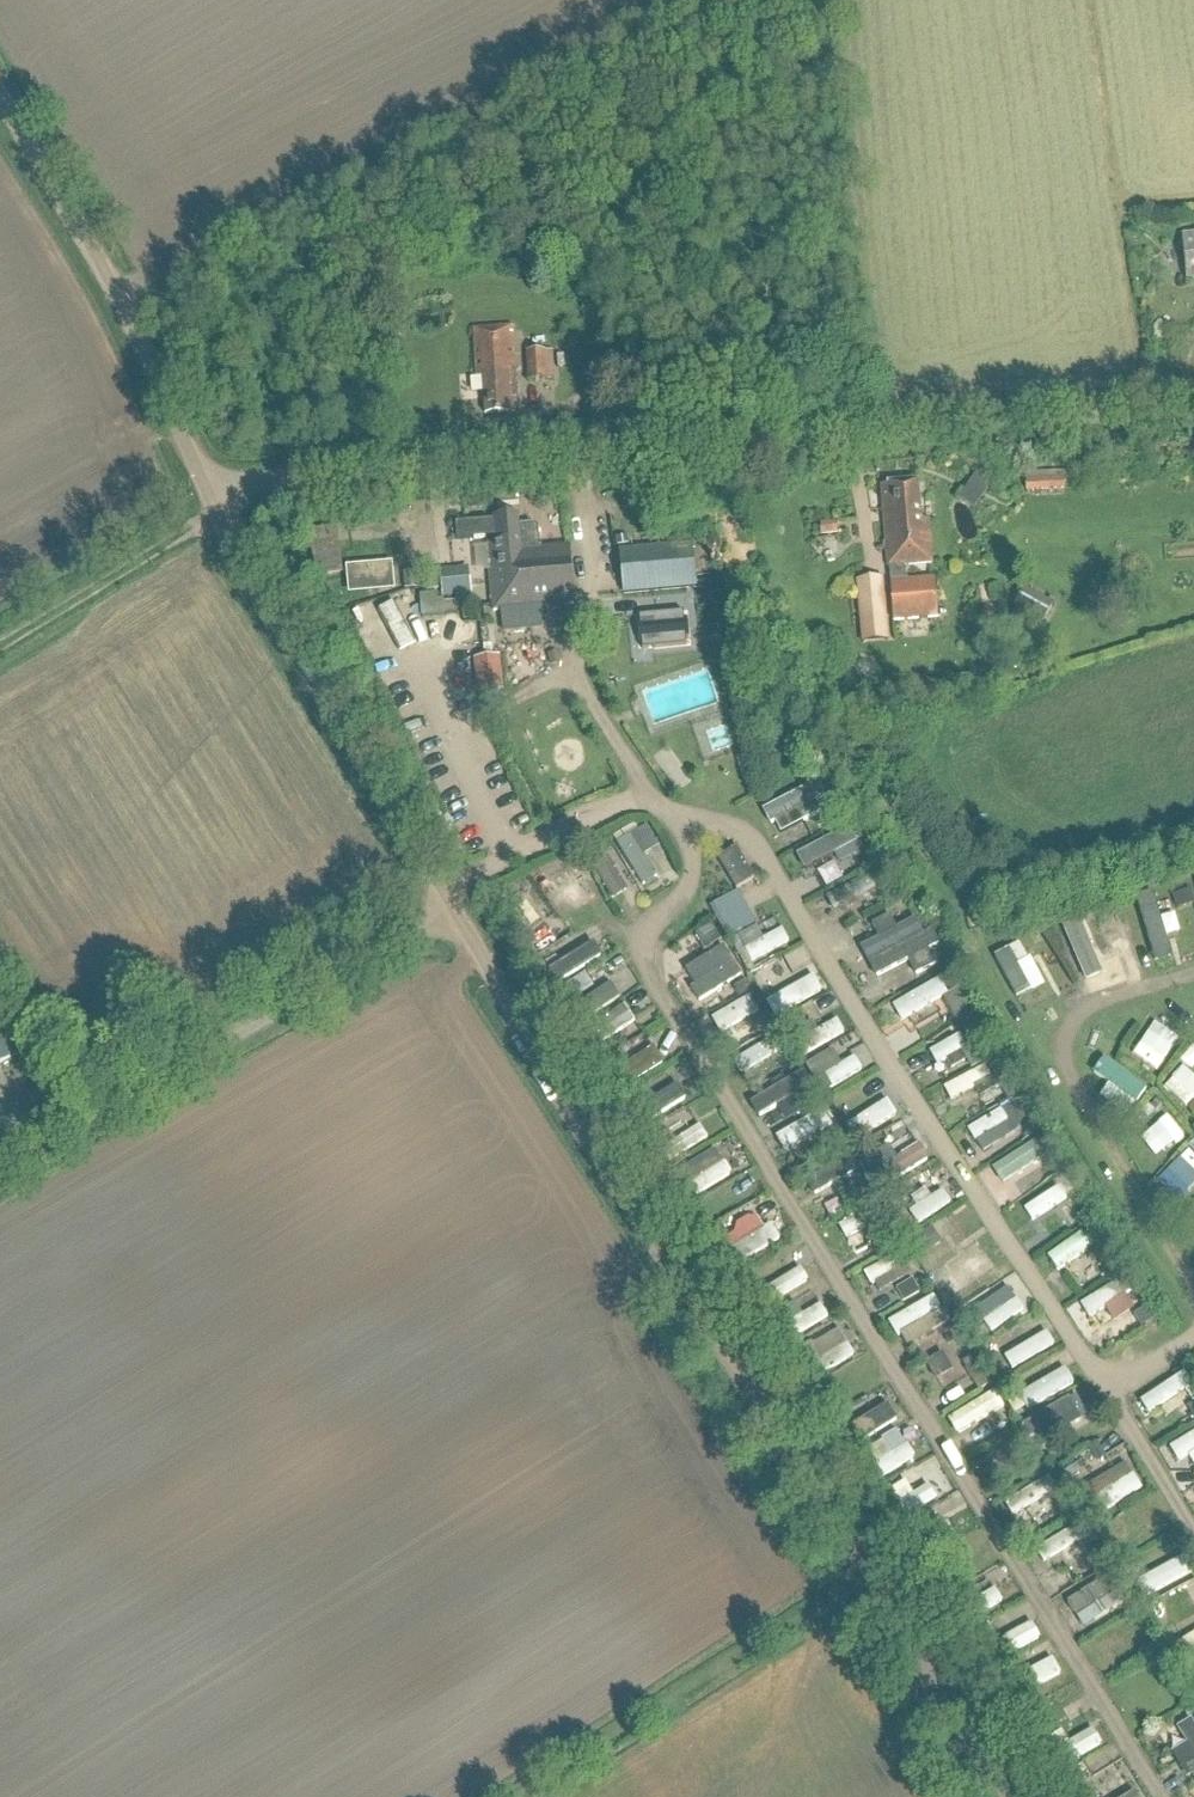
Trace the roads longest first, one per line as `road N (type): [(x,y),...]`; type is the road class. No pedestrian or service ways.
road 1 (unclassified): [(1011,1796),(452,911)]
road 2 (unclassified): [(211,499),(259,482),(1193,408)]
road 3 (unclassified): [(0,1168),(452,911)]
road 4 (unclassified): [(452,911),(247,576),(211,499)]
road 5 (unclassified): [(211,499),(122,301),(0,98)]
road 6 (track): [(870,1577),(509,1796)]
road 7 (track): [(0,649),(217,515)]

